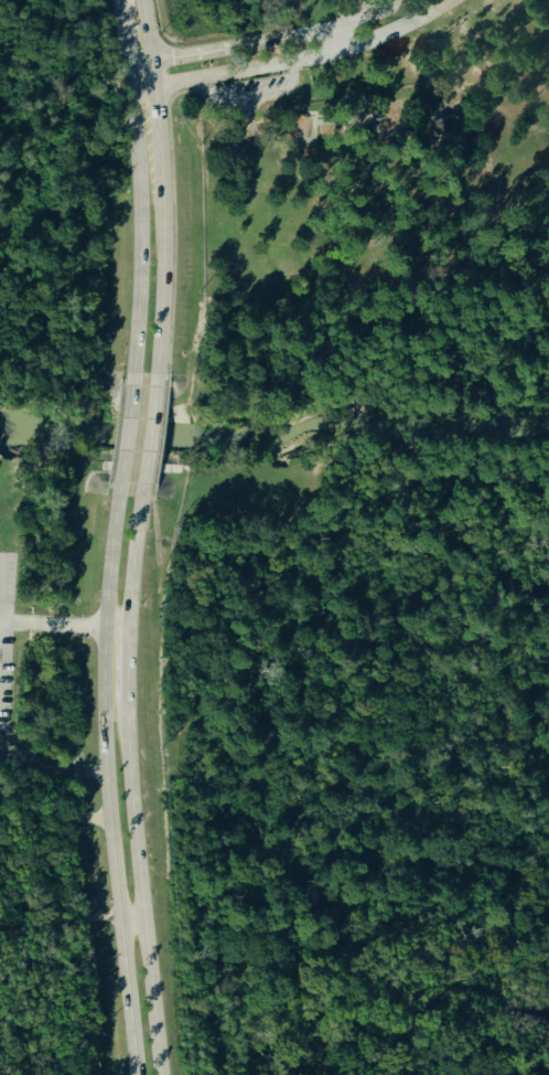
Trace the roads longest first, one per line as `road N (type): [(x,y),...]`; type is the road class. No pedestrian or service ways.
road 1 (secondary): [(117,498),(103,663),(106,773),(138,1074)]
road 2 (secondary): [(162,1074),(132,826),(125,675),(140,500)]
road 3 (secondary): [(158,380),(162,170),(142,0)]
road 4 (residential): [(133,87),(338,53),(448,0)]
road 5 (secondary): [(133,87),(140,270),(133,379)]
road 6 (residential): [(401,0),(332,28),(130,65)]
road 7 (secondary): [(140,500),(158,380)]
road 8 (secondary): [(133,379),(117,498)]

